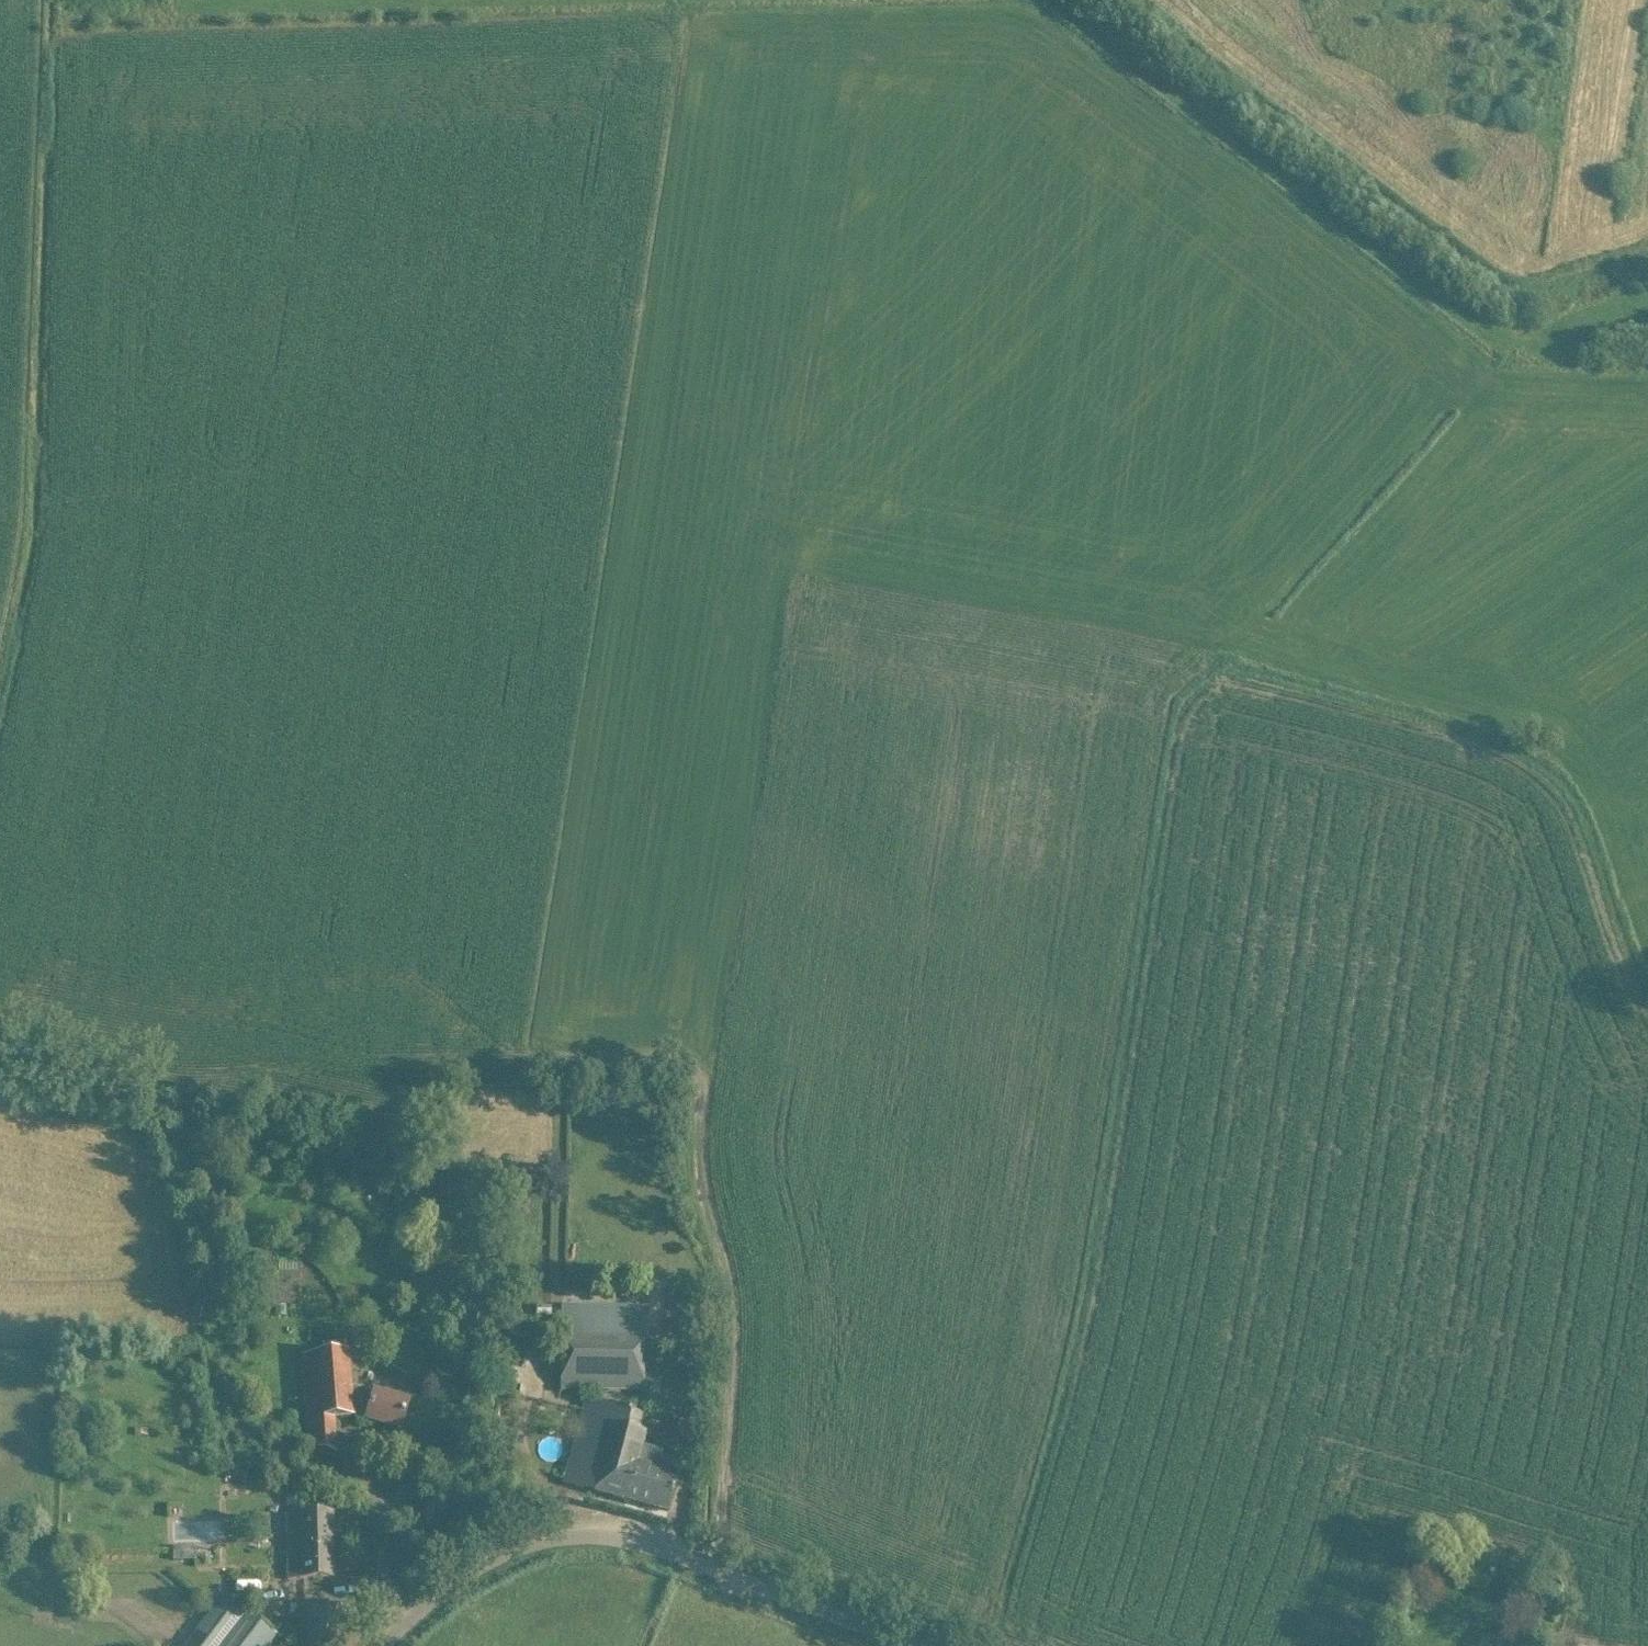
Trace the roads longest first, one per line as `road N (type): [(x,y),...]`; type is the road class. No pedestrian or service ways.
road 1 (unclassified): [(916,1645),(683,1555),(564,1539),(484,1563),(386,1645)]

